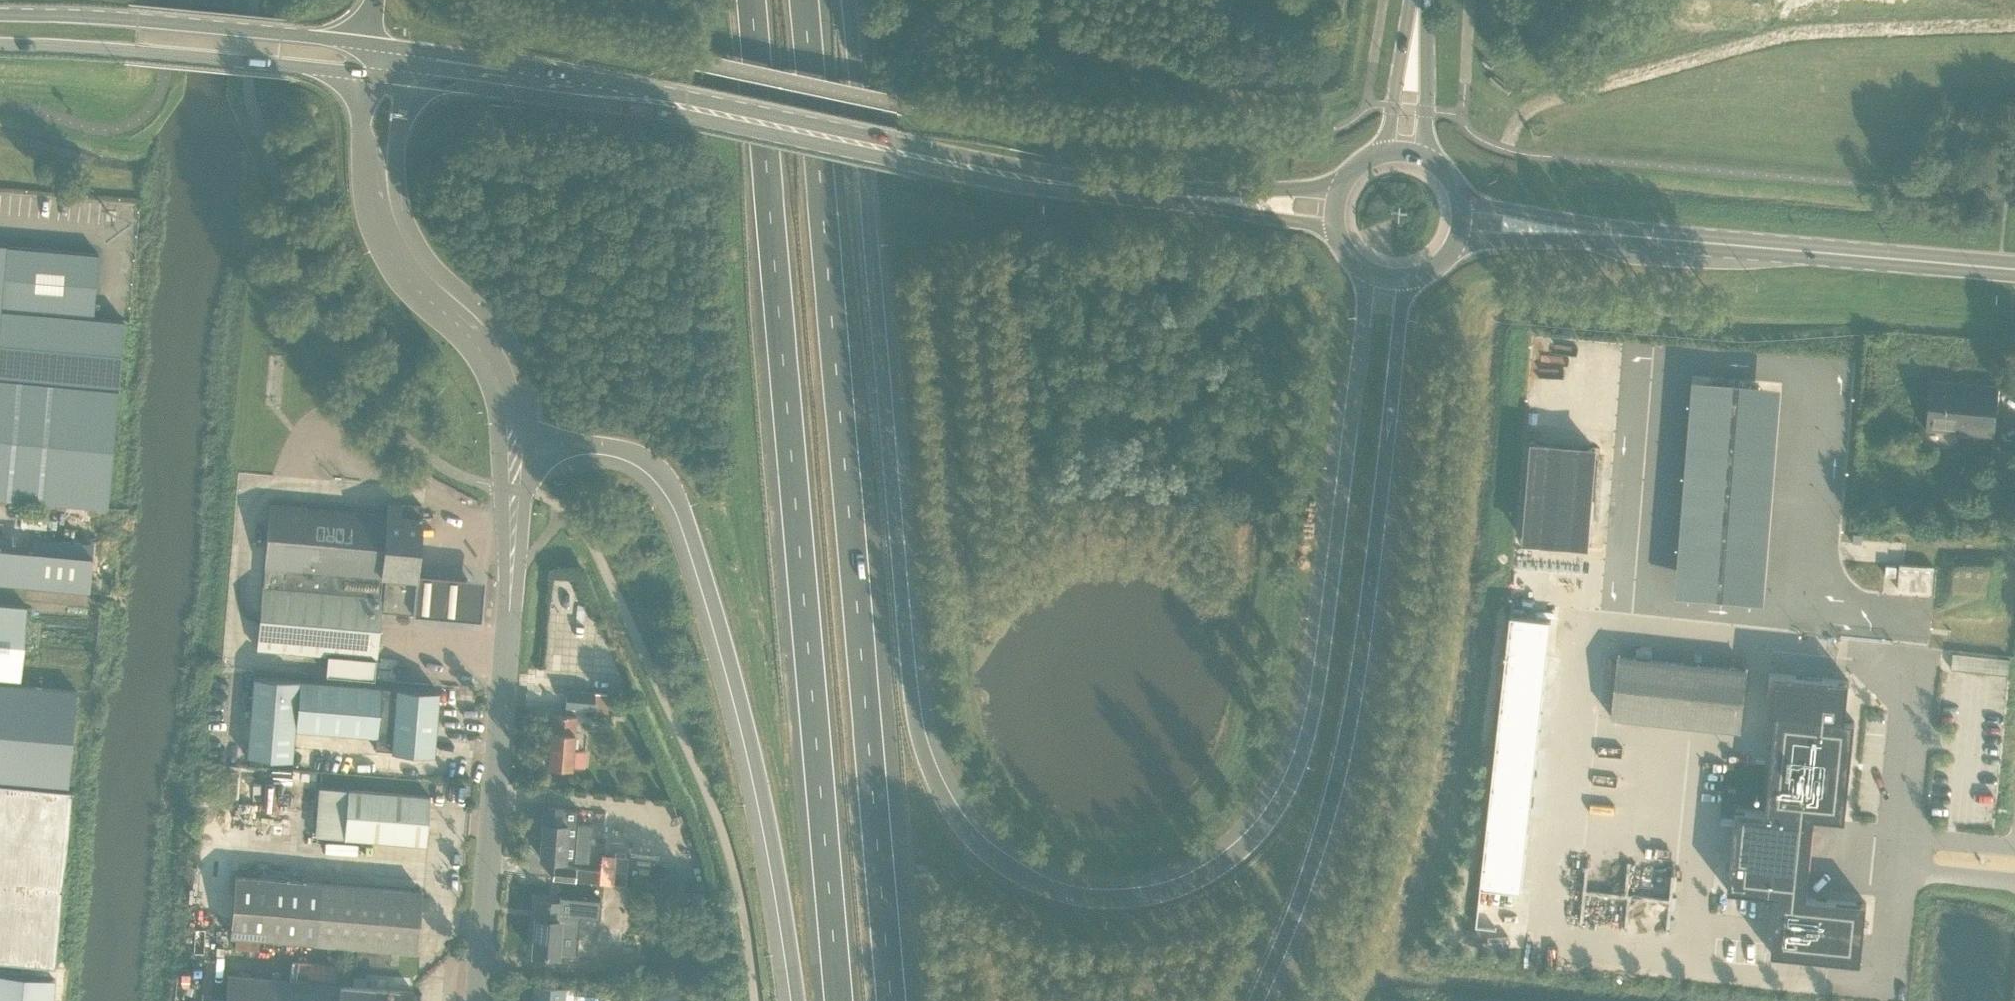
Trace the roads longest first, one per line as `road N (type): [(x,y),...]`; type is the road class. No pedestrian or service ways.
road 1 (motorway): [(1369,272),(1315,706),(1277,808),(1238,852),(1167,889),(1090,896),(1011,867),(965,826),(941,792),(916,718),(849,0)]
road 2 (motorway): [(893,1000),(804,0)]
road 3 (motorway): [(752,0),(840,1000)]
road 4 (primary): [(1346,179),(1304,188),(1184,185),(1039,168),(372,41)]
road 5 (primary): [(403,78),(683,117),(1036,187),(1337,233)]
road 6 (motorway): [(1254,1000),(1330,811),(1353,713),(1408,278)]
road 7 (motorway): [(529,442),(626,451),(658,469),(677,495),(770,817),(800,1000)]
road 8 (primary): [(529,442),(528,397),(503,334),(434,269),(403,217),(397,189),(403,78)]
road 9 (primary): [(369,75),(363,146),(373,231),(388,265),(486,374),(498,440)]
road 10 (primary): [(2014,270),(1618,235)]
road 11 (unclassified): [(508,615),(478,1000)]
road 12 (primary): [(372,41),(0,14)]
road 13 (primary): [(0,44),(369,75)]
road 14 (unclassified): [(498,440),(508,615)]
road 15 (unclassified): [(508,615),(529,442)]
road 16 (primary): [(1456,239),(1618,235)]
road 17 (primary): [(1618,235),(1460,199)]
road 18 (tertiary): [(1428,160),(1424,0)]
road 19 (tertiary): [(1415,0),(1381,154)]

